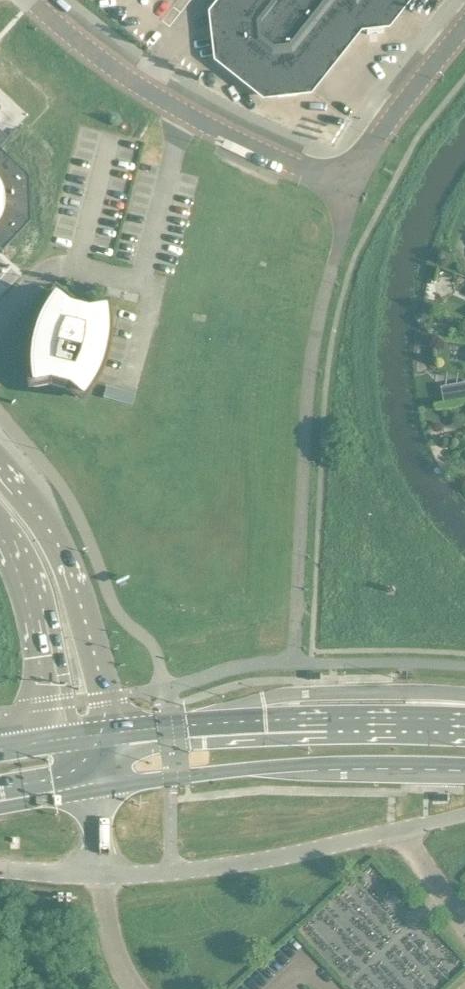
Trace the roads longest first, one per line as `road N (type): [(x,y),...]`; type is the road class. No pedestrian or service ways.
road 1 (secondary): [(95,786),(353,765),(464,767)]
road 2 (secondary): [(464,715),(108,732)]
road 3 (unclassified): [(338,168),(300,167),(217,130),(113,66),(33,0)]
road 4 (unclassified): [(400,829),(259,860),(98,875)]
road 5 (tertiary): [(108,732),(66,559),(0,469)]
road 6 (tertiary): [(0,525),(42,609),(69,737)]
road 7 (unclassified): [(338,168),(373,143),(464,27)]

